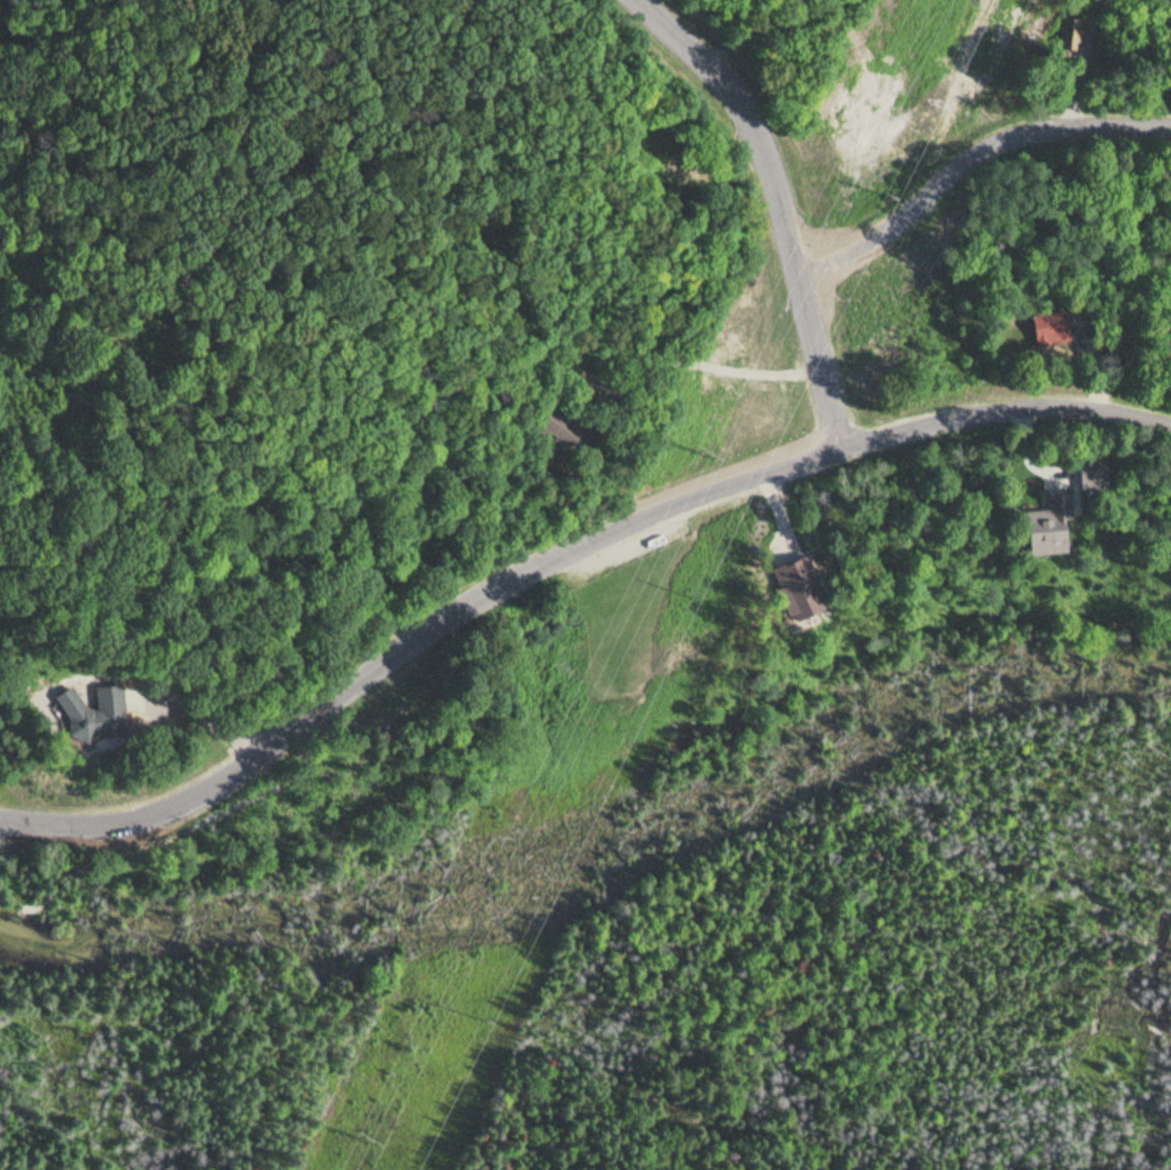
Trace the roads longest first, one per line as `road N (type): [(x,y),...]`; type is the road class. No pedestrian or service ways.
road 1 (residential): [(0,806),(51,821),(156,810),(487,588),(639,513),(829,446),(1012,407),(1089,409),(1170,426)]
road 2 (residential): [(829,446),(829,399),(804,273),(755,119),(716,62),(648,0)]
road 3 (residential): [(804,273),(889,230),(1000,139),(1076,121),(1170,124)]

